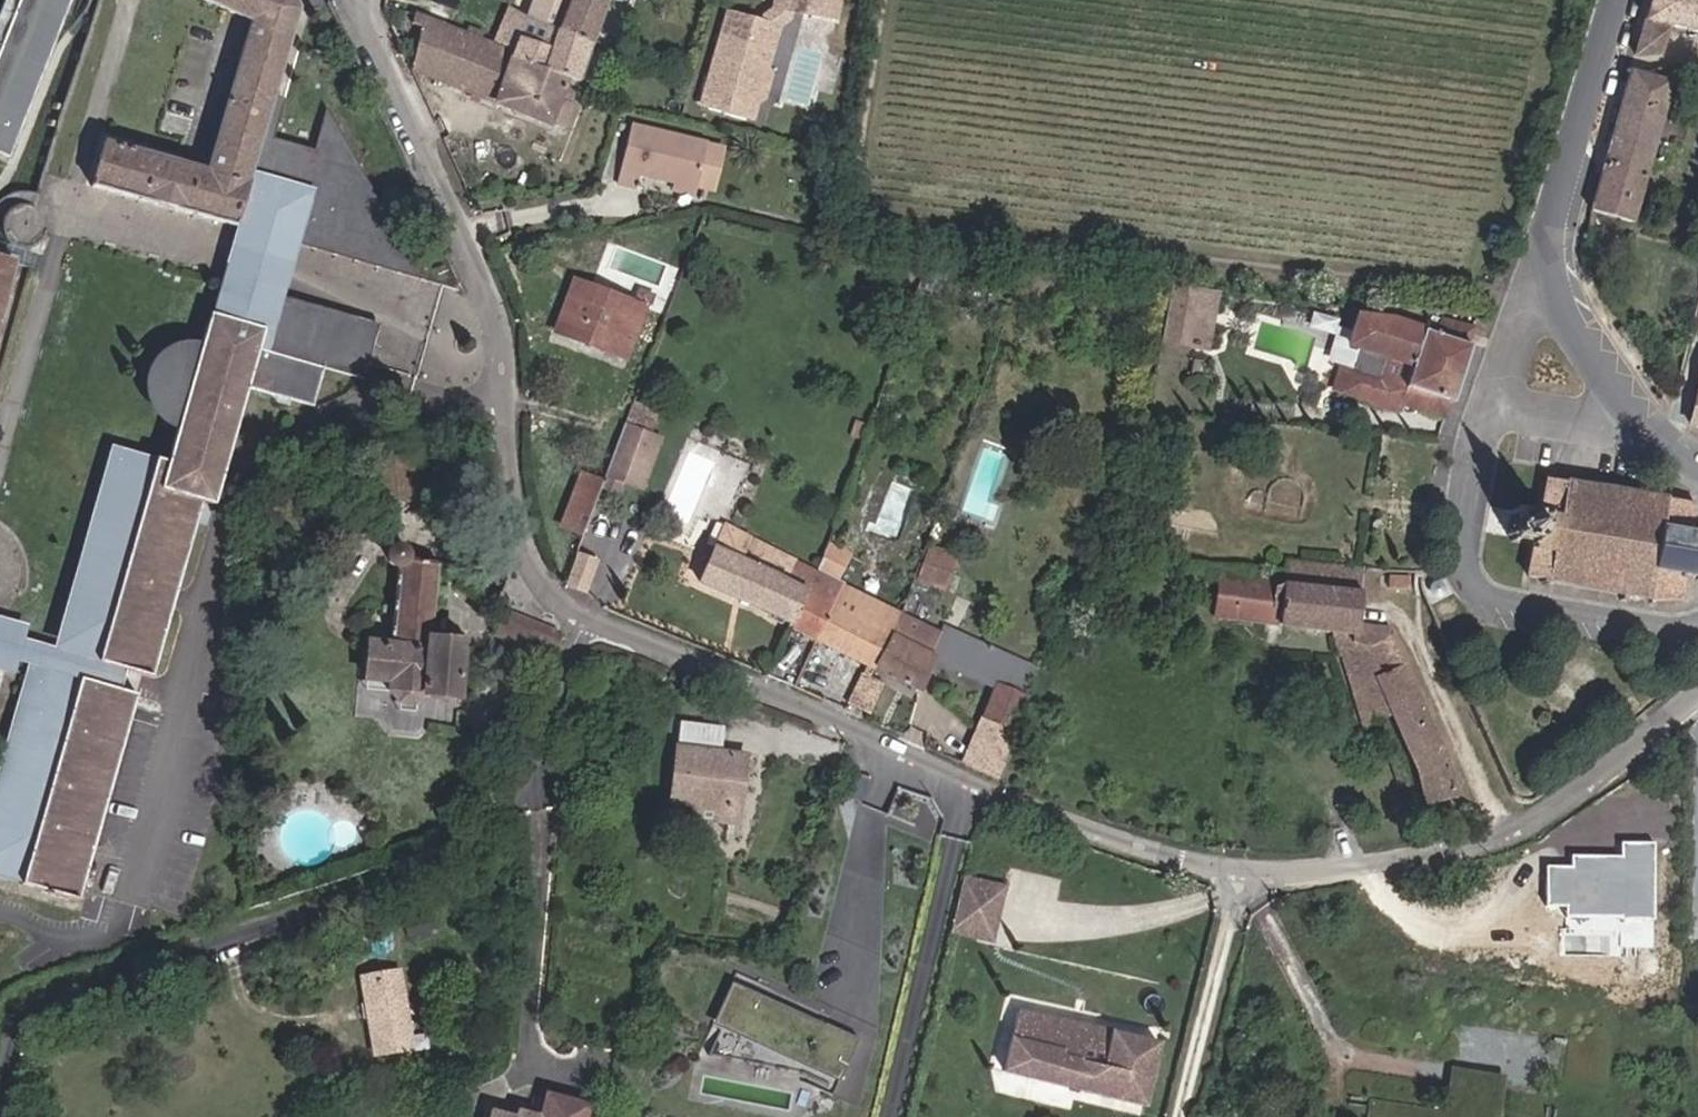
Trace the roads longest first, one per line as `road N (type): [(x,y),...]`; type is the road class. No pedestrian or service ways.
road 1 (residential): [(1697,692),(1590,787),(1508,834),(1277,877),(1102,837),(590,618)]
road 2 (residential): [(590,618),(493,828),(444,861),(35,1011),(10,1062),(7,1116)]
road 3 (residential): [(590,618),(545,582),(520,540),(503,482),(497,317),(359,0)]
road 4 (unclassified): [(1492,407),(1465,568),(1477,590),(1651,625),(1697,625)]
road 5 (tertiary): [(1614,0),(1559,182),(1548,234),(1551,287)]
road 6 (tertiary): [(1551,287),(1641,431)]
road 7 (unclassified): [(1492,407),(1641,431)]
road 8 (unclassified): [(1551,287),(1524,317),(1492,407)]

